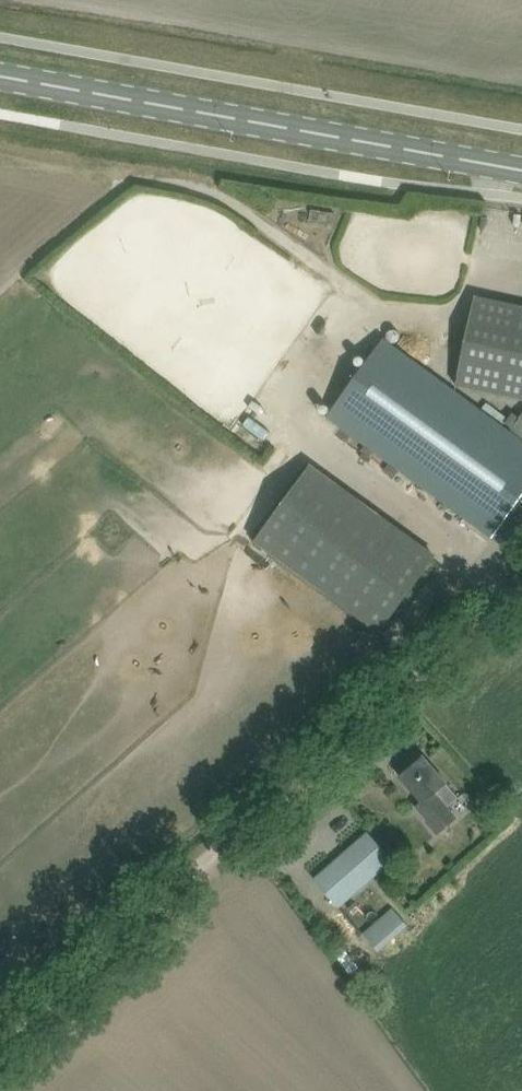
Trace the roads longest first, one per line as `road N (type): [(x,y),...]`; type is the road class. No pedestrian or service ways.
road 1 (secondary): [(521,176),(0,80)]

